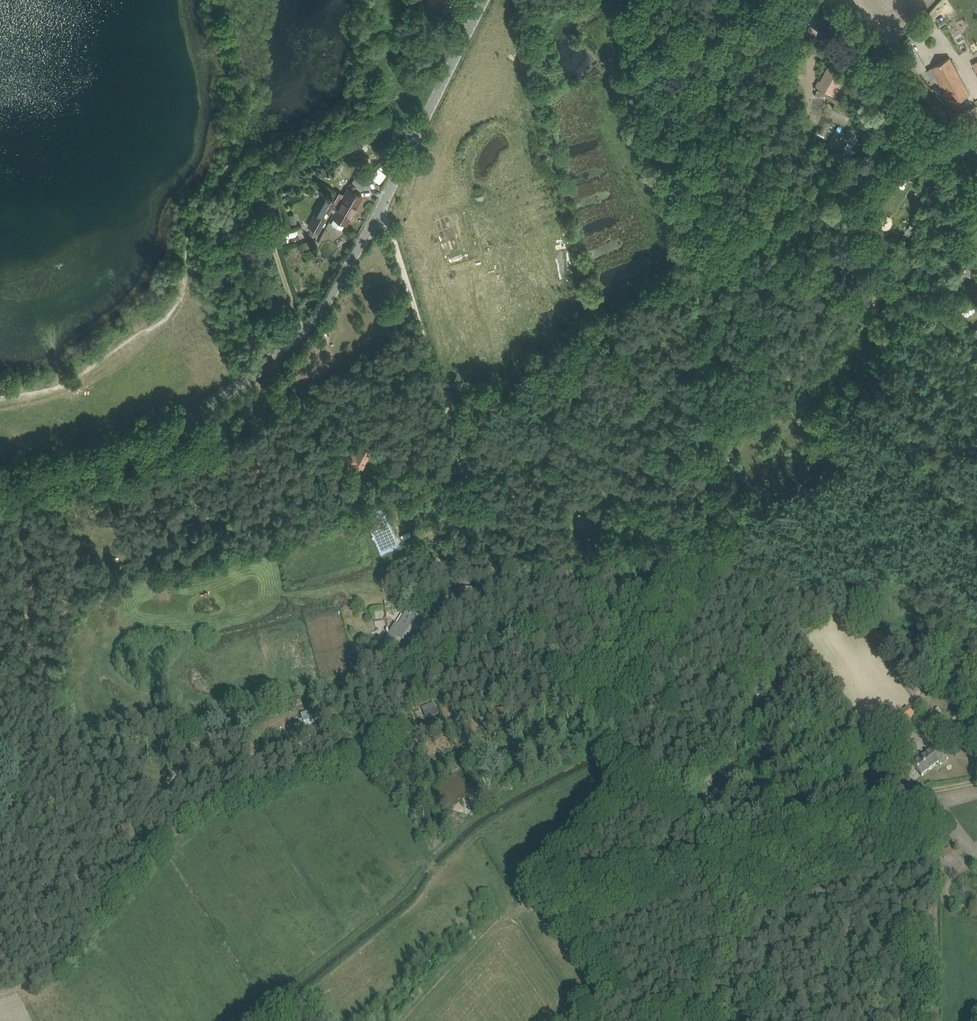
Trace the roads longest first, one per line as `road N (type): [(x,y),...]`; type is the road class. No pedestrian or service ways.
road 1 (unclassified): [(484,0),(378,214),(289,349),(170,435),(0,486)]
road 2 (track): [(378,214),(526,641),(549,678)]
road 3 (track): [(549,678),(527,701),(421,749),(388,761),(354,756),(256,790)]
road 4 (track): [(976,781),(868,806),(746,876)]
road 5 (track): [(746,876),(553,903)]
road 6 (track): [(850,0),(949,113),(976,106)]
road 7 (track): [(677,1020),(725,907),(746,876)]

